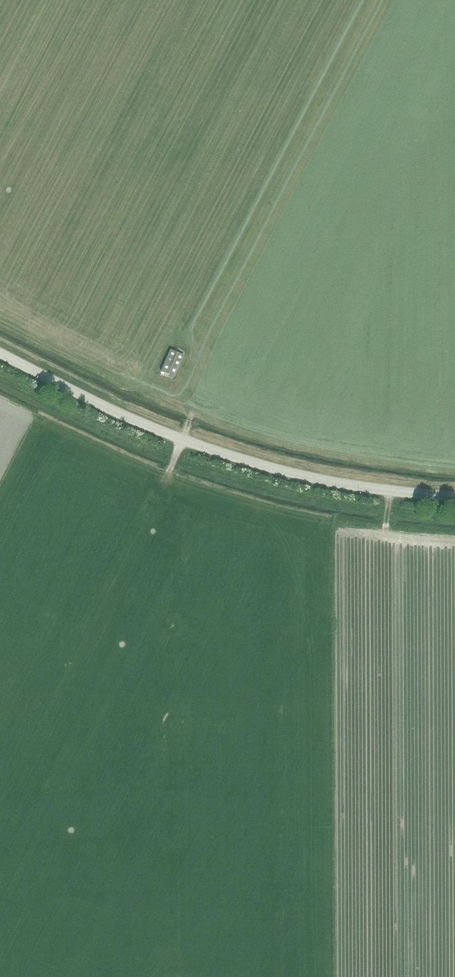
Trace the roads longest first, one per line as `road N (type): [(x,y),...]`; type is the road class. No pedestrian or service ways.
road 1 (unclassified): [(454,497),(349,486),(228,457),(0,354)]

